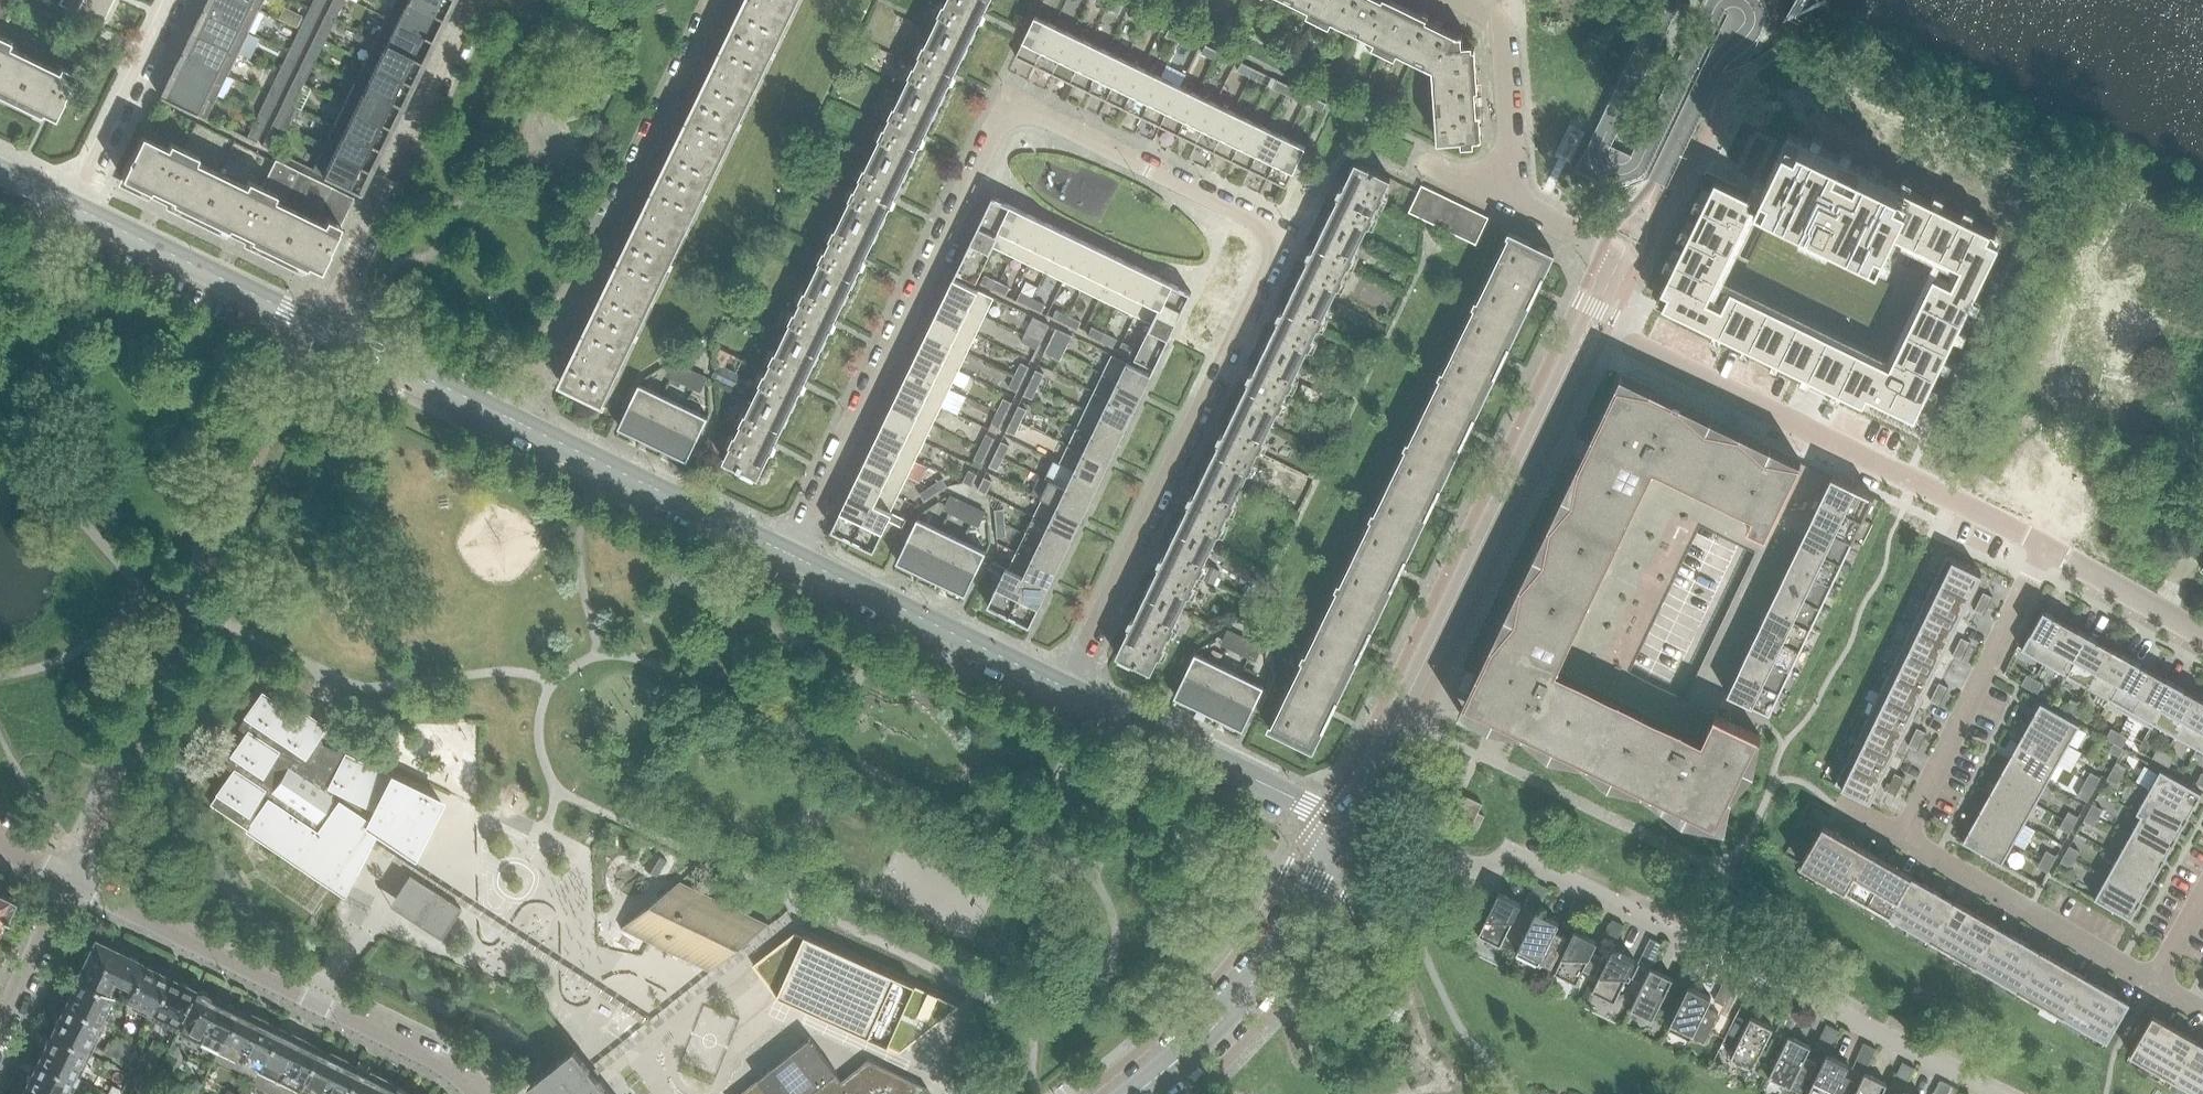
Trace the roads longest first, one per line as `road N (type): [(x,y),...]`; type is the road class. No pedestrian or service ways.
road 1 (residential): [(1065,688),(1277,247),(1270,227),(1027,108),(1004,109),(993,126),(787,555)]
road 2 (residential): [(1991,1093),(1510,852),(1472,869),(1348,817)]
road 3 (residential): [(2041,553),(1905,820),(1903,842),(2153,981)]
road 4 (unclassified): [(1348,817),(1582,342)]
road 5 (residential): [(1582,342),(2041,553)]
road 6 (residential): [(716,0),(512,418)]
road 7 (residential): [(69,878),(434,1061),(473,1093)]
road 8 (residential): [(319,325),(478,0)]
road 9 (tertiary): [(1135,1093),(1253,984),(1348,817)]
road 10 (tertiary): [(1348,817),(1065,688)]
road 11 (tertiary): [(1065,688),(787,555)]
road 12 (tertiary): [(787,555),(512,418)]
road 13 (tertiary): [(319,325),(72,206)]
road 14 (residential): [(72,206),(172,0)]
road 15 (residential): [(1514,204),(1501,27),(1465,0)]
road 16 (tertiary): [(512,418),(319,325)]
road 17 (residential): [(2041,553),(2202,643)]
road 18 (residential): [(0,1015),(69,878)]
road 19 (residential): [(1621,261),(1514,204)]

